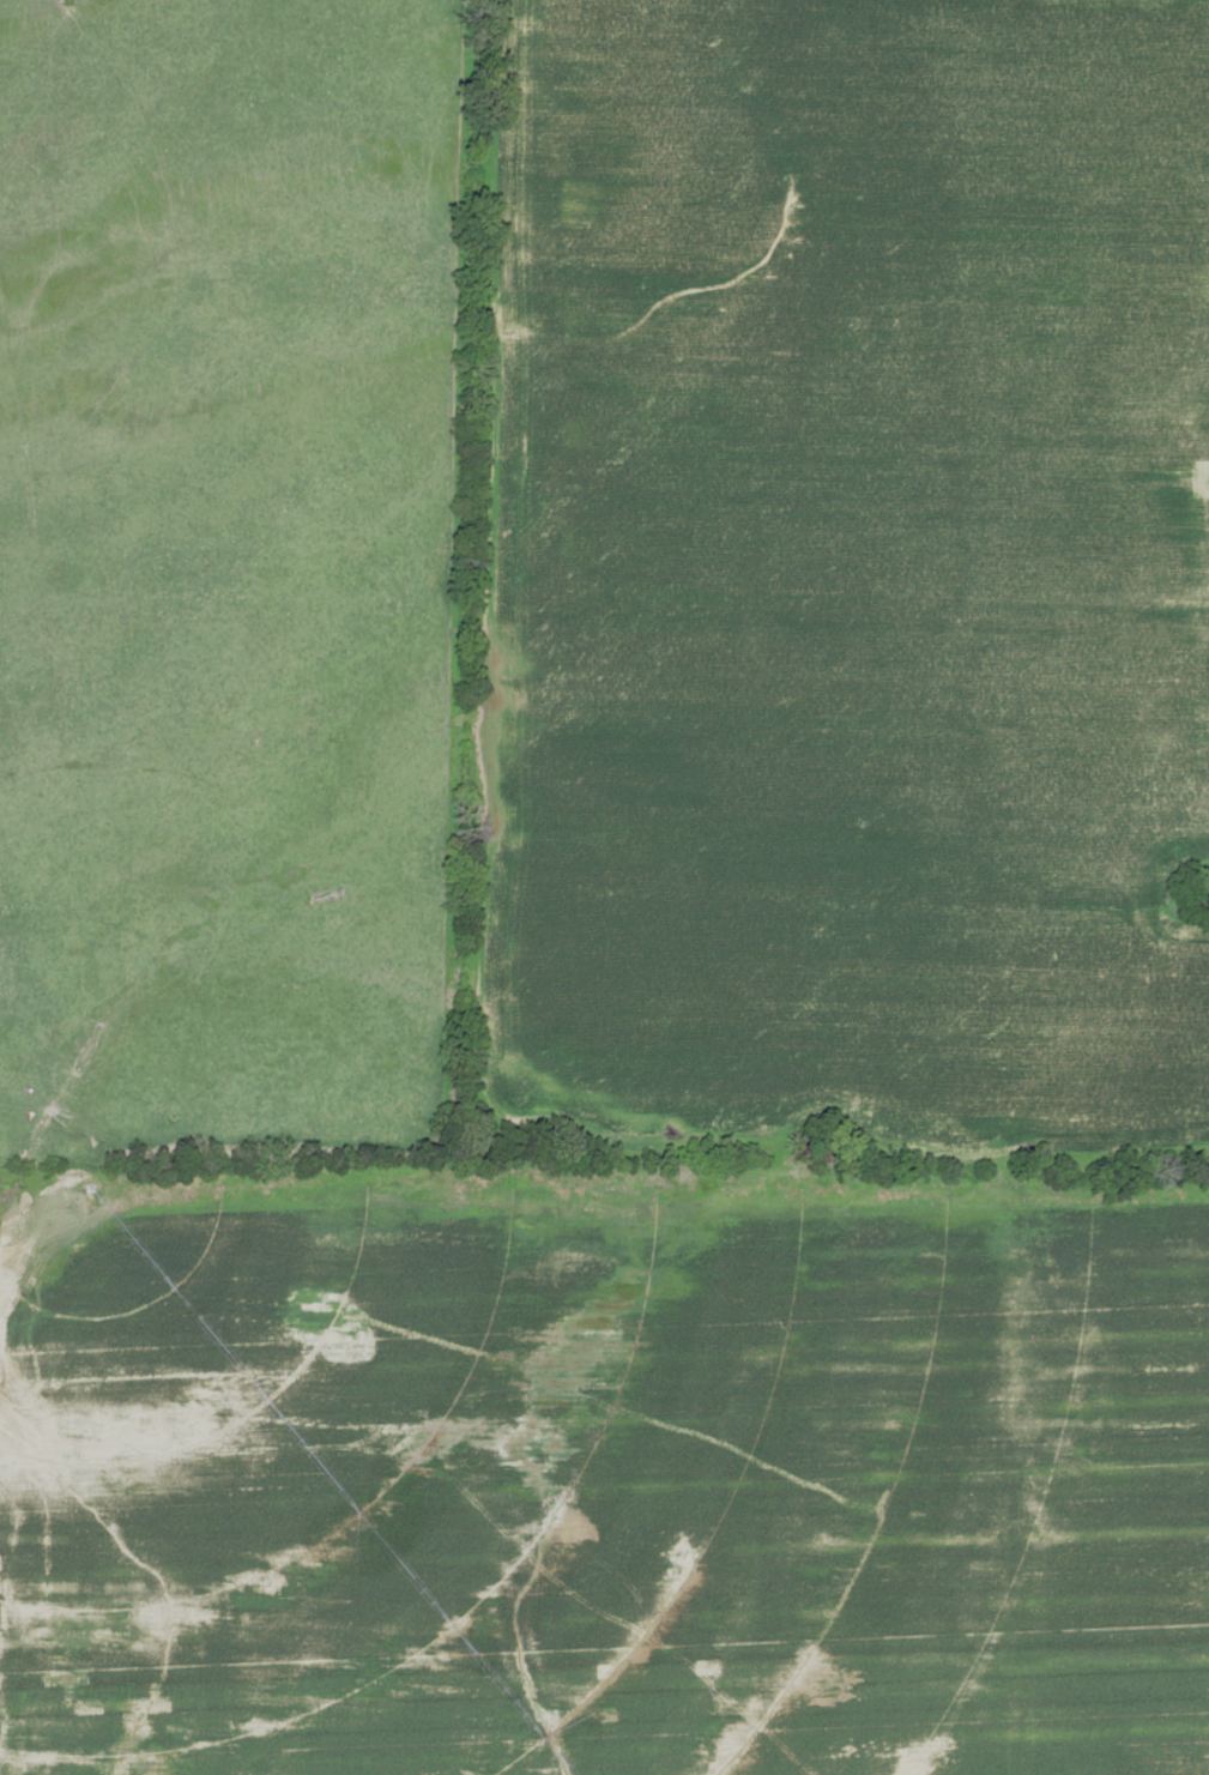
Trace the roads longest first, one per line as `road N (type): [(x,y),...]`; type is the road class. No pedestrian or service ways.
road 1 (residential): [(1032,1774),(1032,1232)]

